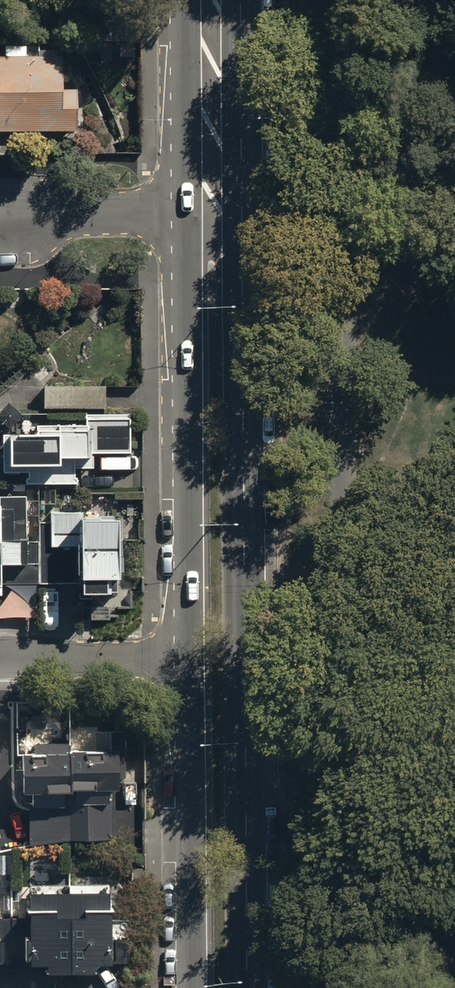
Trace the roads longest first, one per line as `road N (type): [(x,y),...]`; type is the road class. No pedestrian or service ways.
road 1 (primary): [(246,215),(248,987)]
road 2 (primary): [(182,660),(184,216)]
road 3 (primary): [(186,987),(182,660)]
road 4 (primary): [(184,216),(183,0)]
road 5 (primary): [(244,0),(246,215)]
road 6 (residential): [(184,216),(0,218)]
road 7 (residential): [(182,660),(0,657)]

